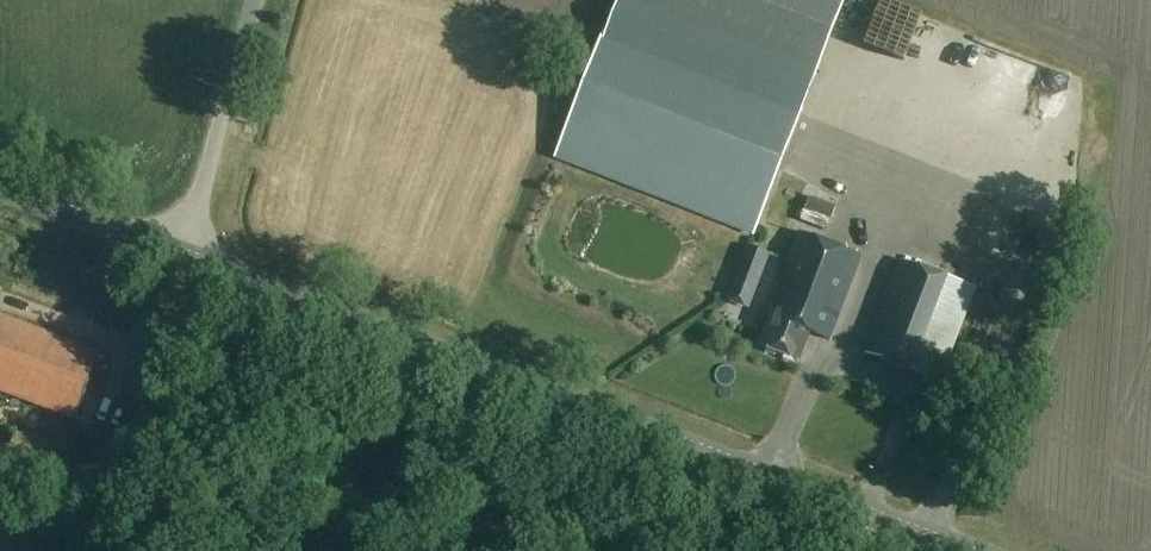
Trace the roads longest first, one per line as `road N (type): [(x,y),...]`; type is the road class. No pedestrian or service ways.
road 1 (tertiary): [(184,258),(965,550)]
road 2 (unclassified): [(184,258),(255,0)]
road 3 (tertiary): [(0,187),(184,258)]

